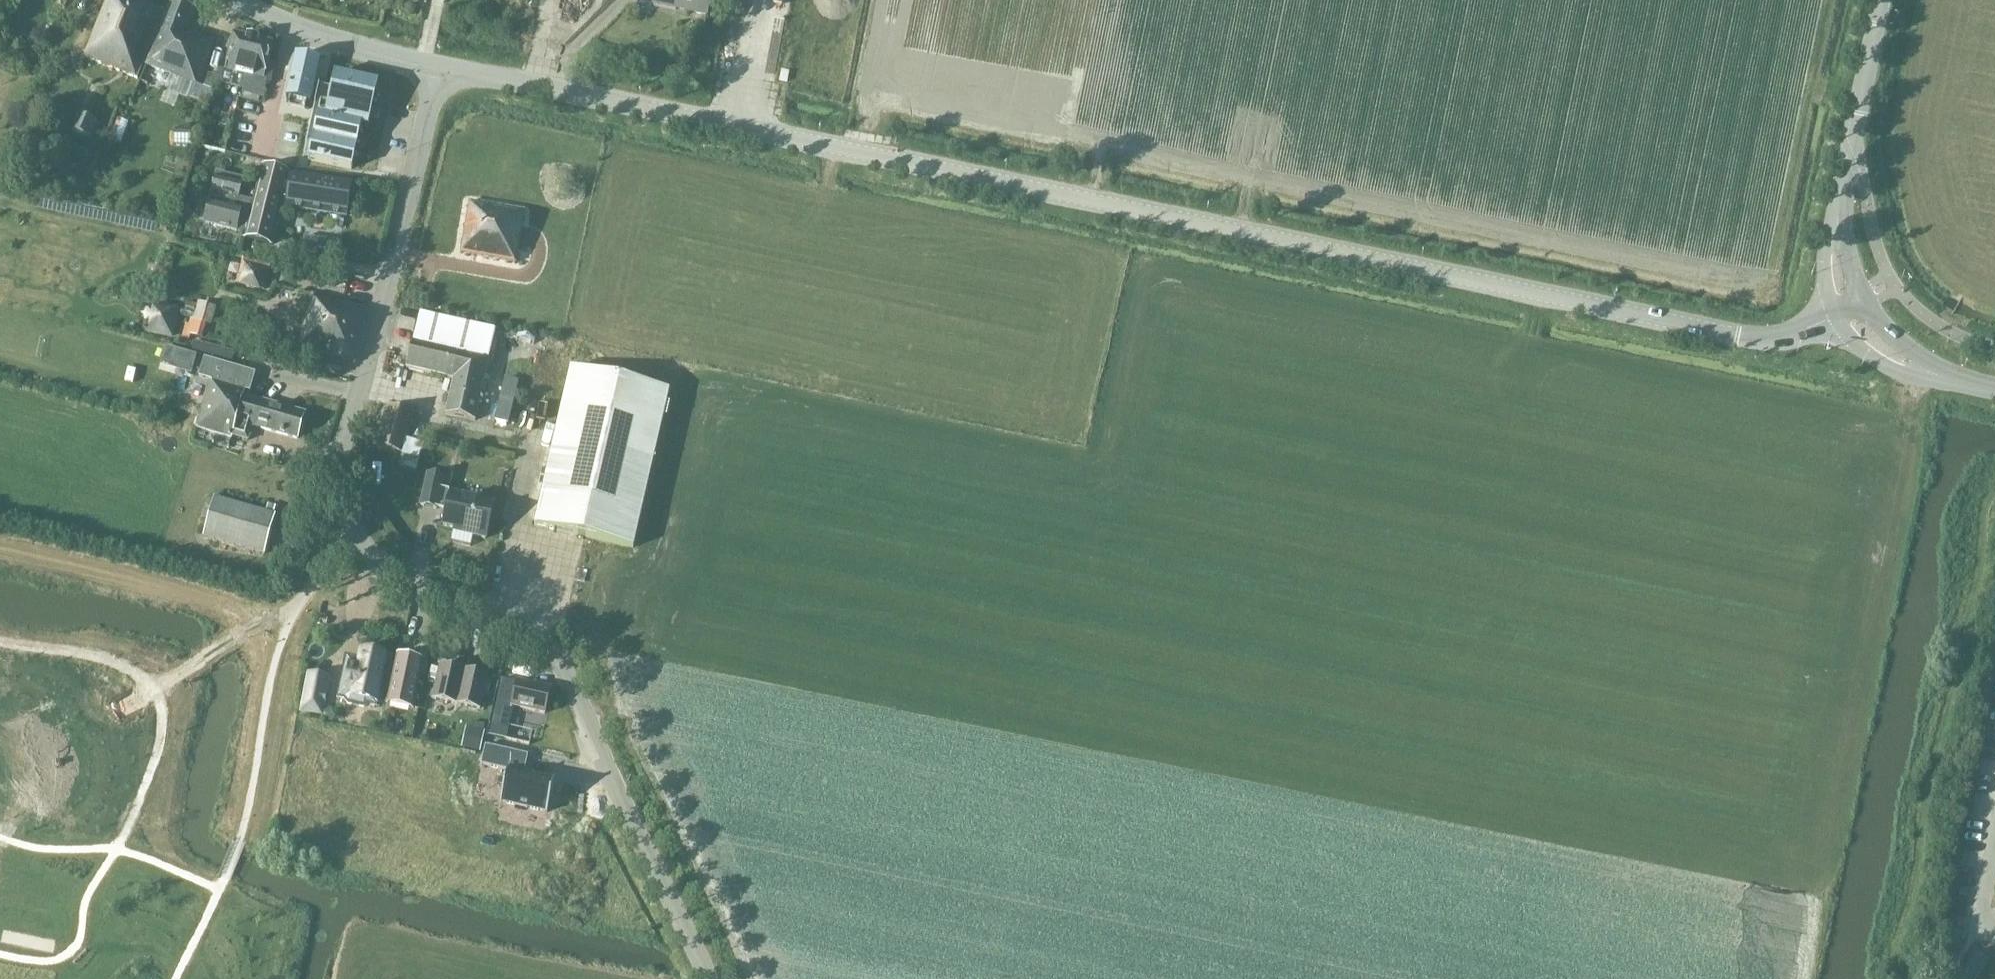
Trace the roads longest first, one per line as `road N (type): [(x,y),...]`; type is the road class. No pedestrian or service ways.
road 1 (residential): [(1847,309),(1800,331),(1753,338),(438,66)]
road 2 (unclassified): [(707,978),(555,660),(385,574),(342,523),(344,439),(438,66)]
road 3 (track): [(1805,978),(1926,376)]
road 4 (tertiary): [(1847,309),(1834,244),(1880,0)]
road 5 (residential): [(438,66),(309,34),(232,0)]
road 6 (tertiary): [(1994,389),(1903,364),(1847,309)]

